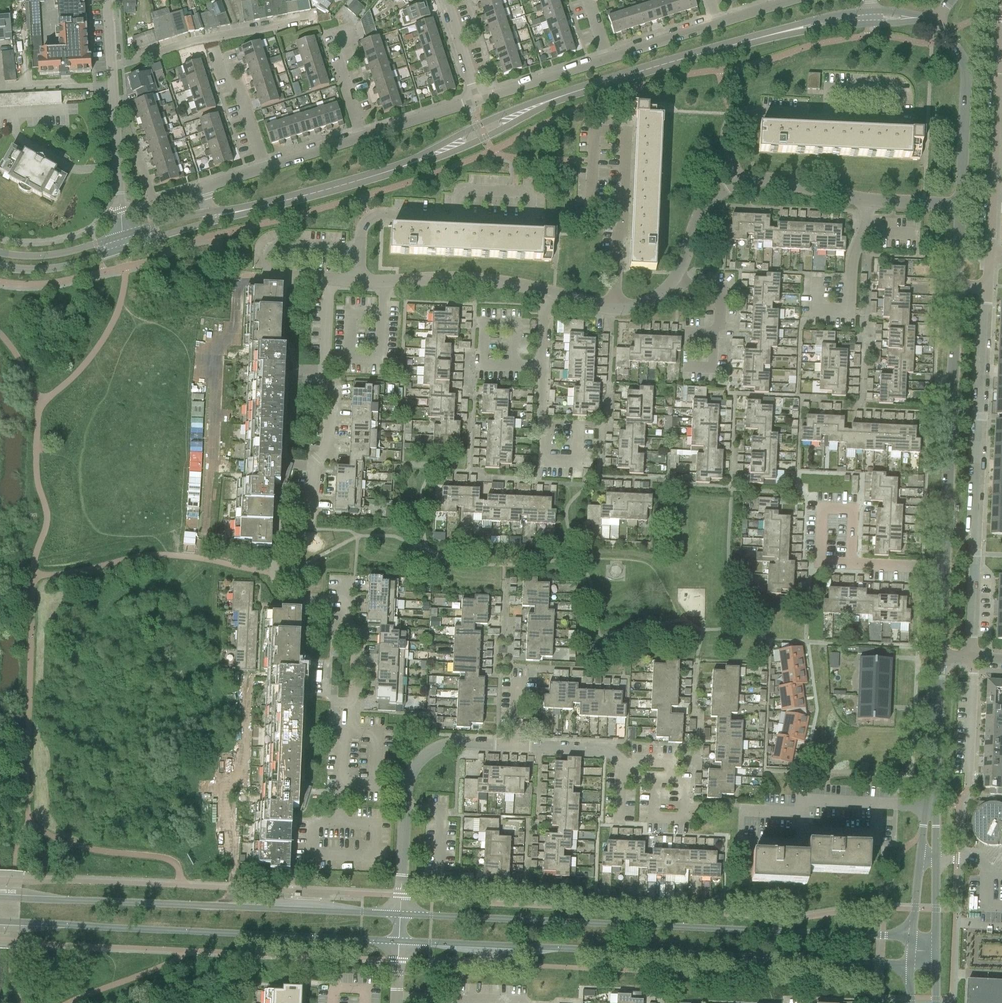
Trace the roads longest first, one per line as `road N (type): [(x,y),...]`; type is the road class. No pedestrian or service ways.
road 1 (tertiary): [(912,938),(399,913)]
road 2 (tertiary): [(398,942),(909,966)]
road 3 (residential): [(343,600),(287,595),(274,571),(280,527),(305,528),(310,472),(328,439),(328,282)]
road 4 (tertiary): [(399,913),(0,897)]
road 5 (tertiary): [(0,924),(398,942)]
road 6 (residential): [(972,658),(989,284)]
road 7 (tertiary): [(941,567),(955,282)]
road 8 (tertiary): [(538,105),(785,31)]
road 9 (residential): [(406,788),(342,784),(353,637),(341,626),(343,600)]
road 10 (residential): [(120,237),(106,0)]
road 11 (residential): [(735,184),(729,126),(749,114),(894,122)]
road 12 (residential): [(681,819),(682,778),(619,774),(603,749),(513,745)]
road 13 (tertiary): [(211,220),(411,165)]
road 14 (residential): [(930,807),(803,801),(802,812),(742,810)]
road 15 (residential): [(1001,59),(990,256)]
road 16 (tertiary): [(959,206),(965,71),(935,21)]
road 17 (residential): [(353,283),(540,291)]
road 18 (unclassified): [(614,307),(625,132)]
road 19 (residential): [(353,283),(361,216),(456,221)]
road 20 (tertiary): [(930,807),(938,658)]
road 21 (tertiary): [(936,949),(938,859),(930,807)]
road 22 (residential): [(852,565),(854,510),(822,509),(820,564)]
road 23 (tertiary): [(411,165),(486,138),(538,105)]
road 24 (tertiary): [(538,105),(479,125),(411,165)]
road 25 (residential): [(474,100),(603,60)]
road 26 (residential): [(735,184),(775,182),(866,202)]
road 27 (tertiary): [(930,807),(912,938)]
road 28 (unclassified): [(968,787),(972,658)]
road 29 (residential): [(542,420),(540,291)]
road 30 (residential): [(523,1000),(395,996)]
road 31 (residential): [(513,745),(442,747),(413,768),(406,788)]
road 32 (tertiary): [(0,268),(46,270),(122,251)]
road 33 (residential): [(603,60),(722,24)]
road 34 (tertiary): [(120,237),(44,257),(0,253)]
road 35 (residential): [(714,370),(719,289),(679,278)]
road 36 (residential): [(358,138),(474,100)]
road 37 (residential): [(358,138),(332,58),(336,41),(351,34)]

